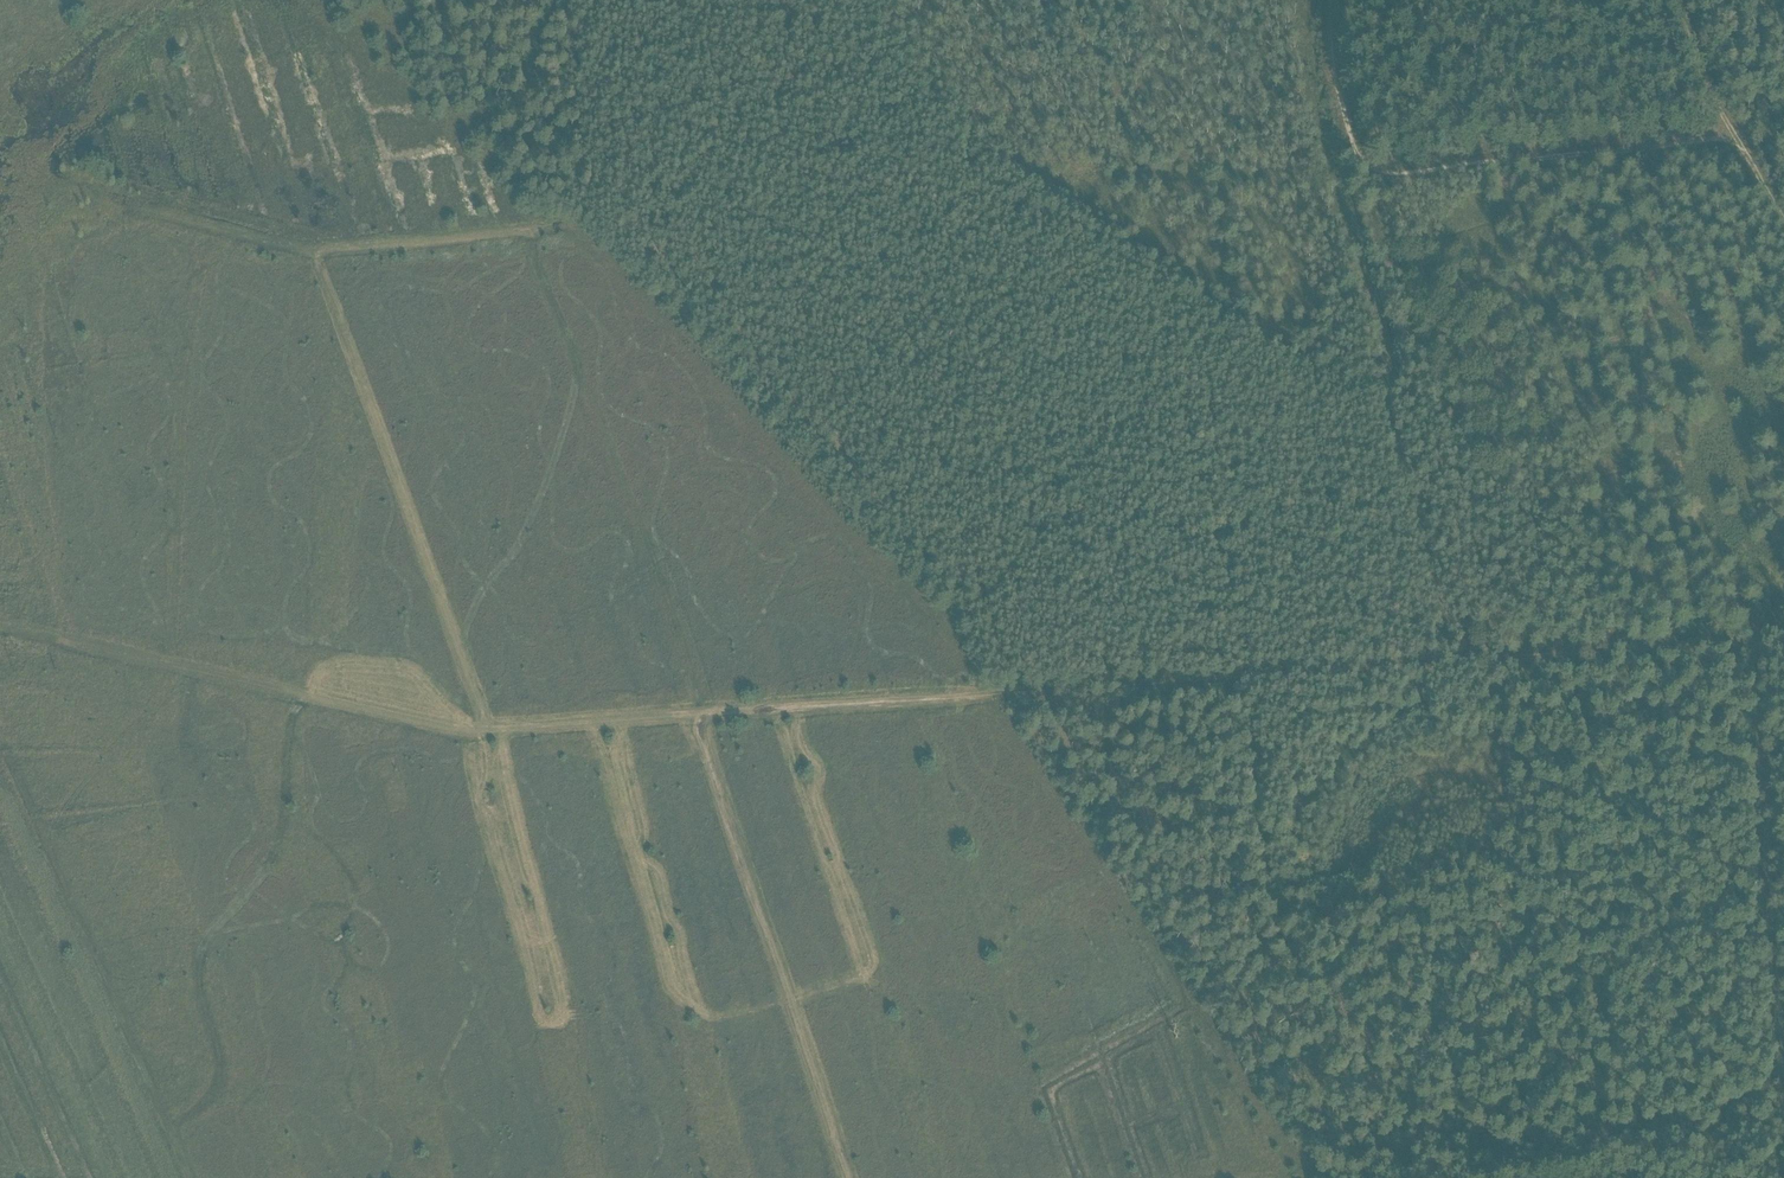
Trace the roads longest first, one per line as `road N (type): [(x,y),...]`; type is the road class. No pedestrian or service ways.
road 1 (track): [(1783,231),(1726,134),(1349,165),(1320,53),(1322,0)]
road 2 (track): [(1783,115),(1726,134),(1678,0)]

